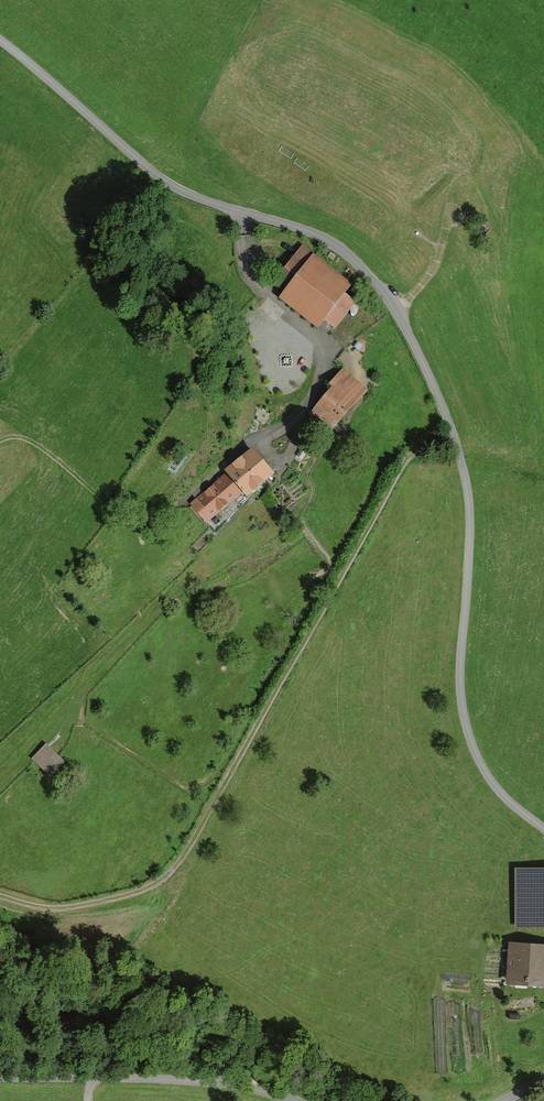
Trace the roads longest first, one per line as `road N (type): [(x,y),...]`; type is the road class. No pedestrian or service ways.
road 1 (unclassified): [(0,42),(162,179),(321,237),(357,264),(389,303),(439,399),(467,487),(460,682),(468,733),(494,784),(543,829)]
road 2 (track): [(454,438),(408,458),(171,871),(129,894),(64,908),(0,896)]
road 3 (unclassified): [(0,1078),(219,1085),(290,1100)]

